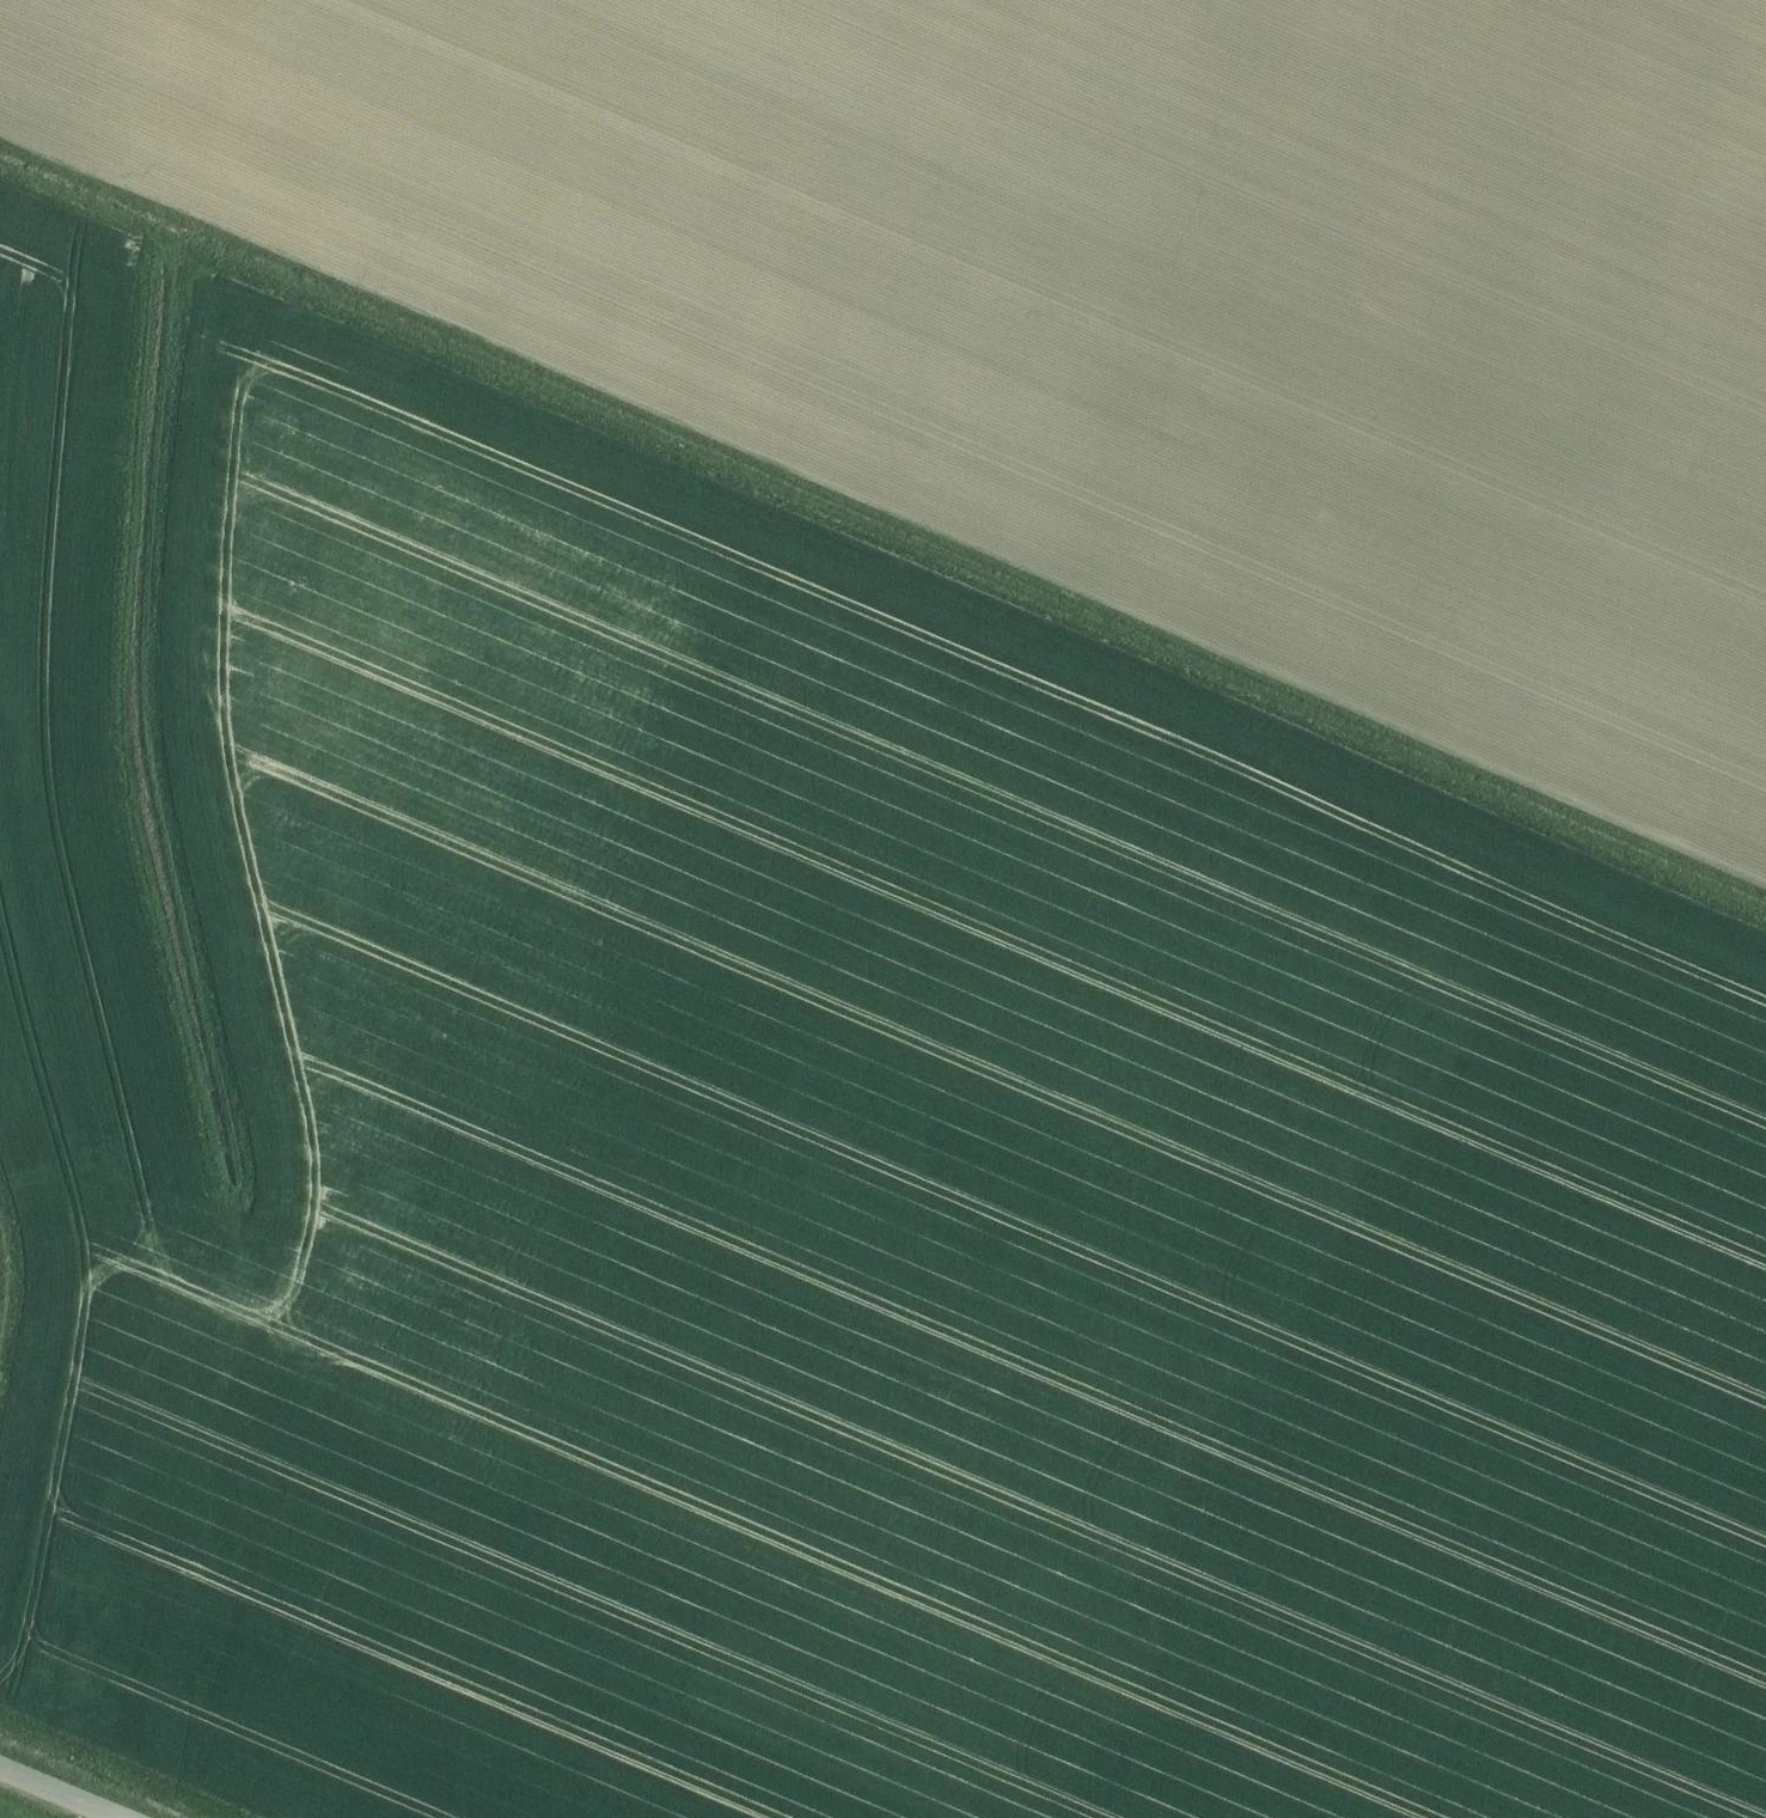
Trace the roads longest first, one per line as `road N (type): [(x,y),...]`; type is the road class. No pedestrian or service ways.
road 1 (unclassified): [(119,1817),(0,1771)]

